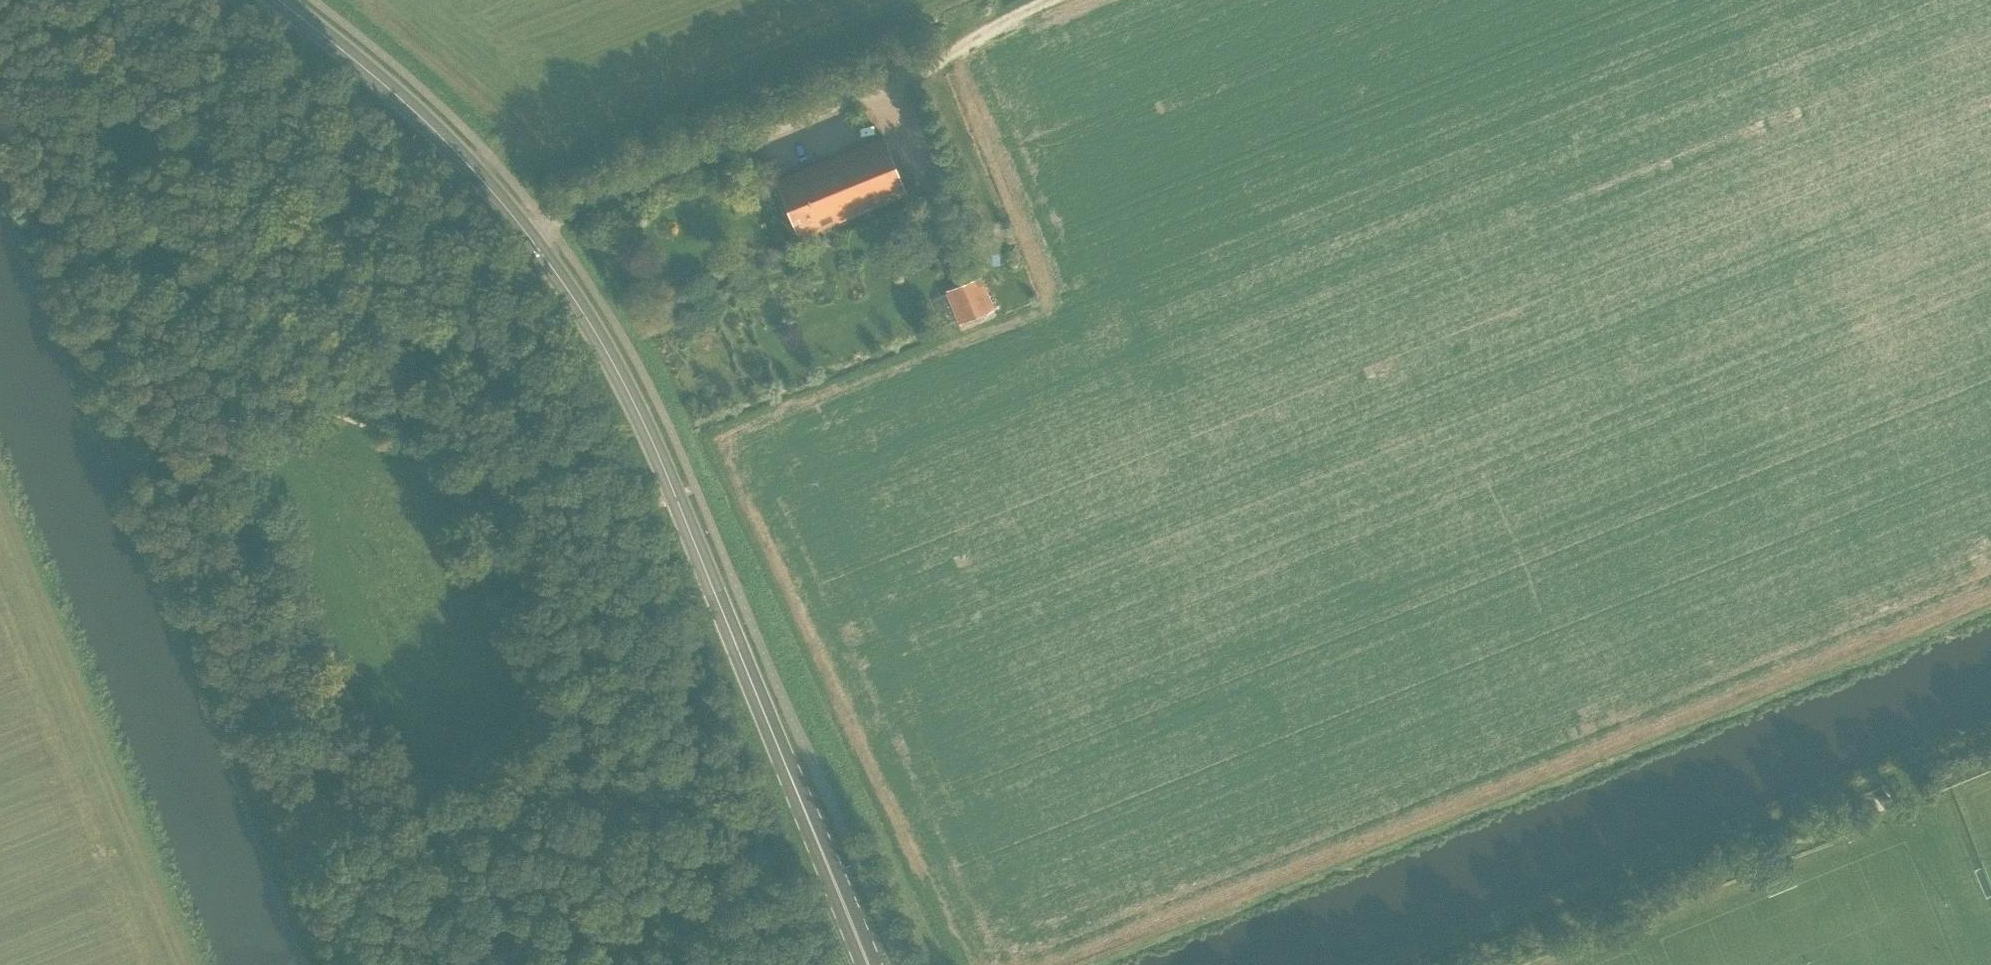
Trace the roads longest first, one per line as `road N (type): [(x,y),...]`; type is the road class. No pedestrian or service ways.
road 1 (secondary): [(868,964),(676,495),(563,276),(452,146),(281,0)]

